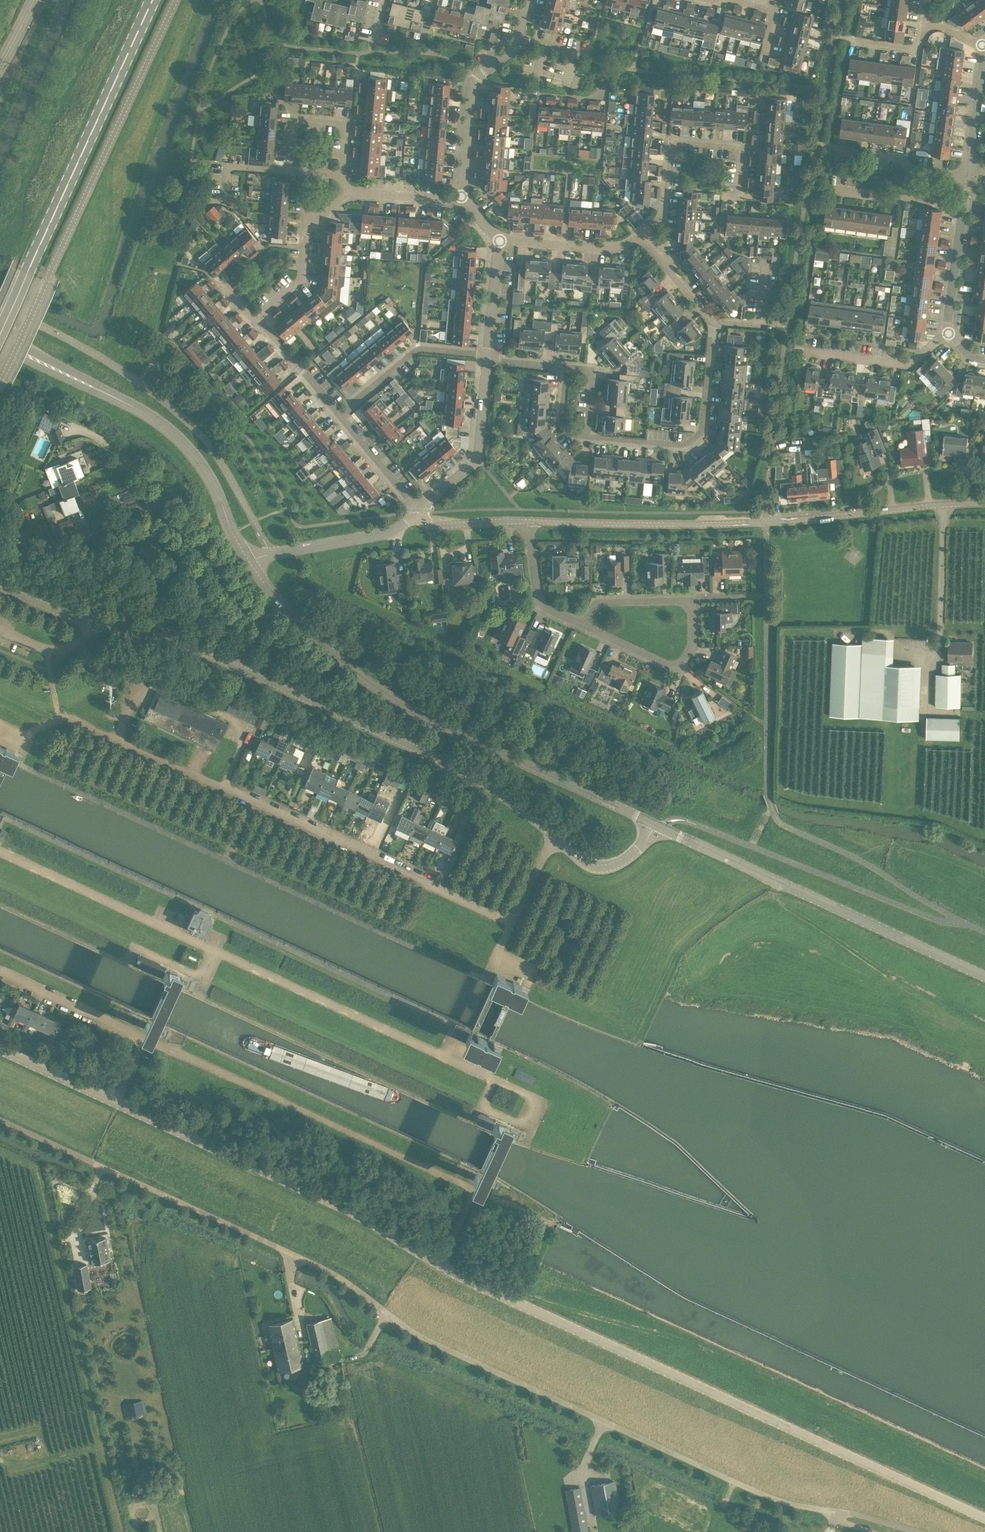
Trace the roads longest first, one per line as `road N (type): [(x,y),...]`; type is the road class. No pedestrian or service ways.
road 1 (unclassified): [(984,1520),(468,1280),(369,1221),(0,1048)]
road 2 (unclassified): [(914,1531),(776,1499),(585,1416),(431,1343),(333,1276),(0,1116)]
road 3 (unclassified): [(556,837),(458,769),(236,667),(0,585)]
road 4 (residential): [(556,837),(512,922),(59,718)]
road 5 (residential): [(526,520),(681,525),(984,504)]
road 6 (primary): [(656,826),(398,702),(284,607)]
road 7 (unclassified): [(0,381),(173,0)]
road 8 (tertiary): [(0,331),(153,0)]
road 9 (primary): [(984,976),(656,826)]
road 10 (residential): [(284,607),(269,619),(249,616),(193,541),(152,507),(79,530)]
road 11 (residential): [(586,435),(677,444),(695,438),(714,321)]
road 12 (residential): [(461,198),(472,84),(512,47),(528,0)]
road 13 (residential): [(638,236),(665,208),(677,143),(739,150),(736,199)]
road 14 (primary): [(250,562),(194,453),(121,400)]
road 15 (residential): [(418,510),(477,459),(487,354)]
road 16 (residential): [(250,562),(394,531),(417,516)]
road 17 (residential): [(338,414),(417,349),(487,354)]
road 18 (residential): [(256,321),(301,279),(306,227),(349,192)]
road 19 (residential): [(587,626),(676,666),(692,642),(687,603)]
road 20 (residential): [(984,46),(963,206)]
road 21 (residential): [(807,352),(906,365),(950,332)]
road 22 (residential): [(342,176),(347,131),(339,121),(295,120),(290,171)]
road 23 (residential): [(638,236),(617,249),(499,240)]
road 24 (primary): [(121,400),(0,333)]
road 25 (residential): [(526,520),(538,601),(587,626)]
road 26 (residential): [(963,206),(832,188)]
road 27 (primary): [(0,348),(121,400)]
road 28 (residential): [(963,206),(950,332)]
road 29 (unclassified): [(656,826),(635,852),(603,867),(586,864),(556,837)]
road 30 (residential): [(418,510),(338,414)]
road 31 (residential): [(338,414),(256,321)]

